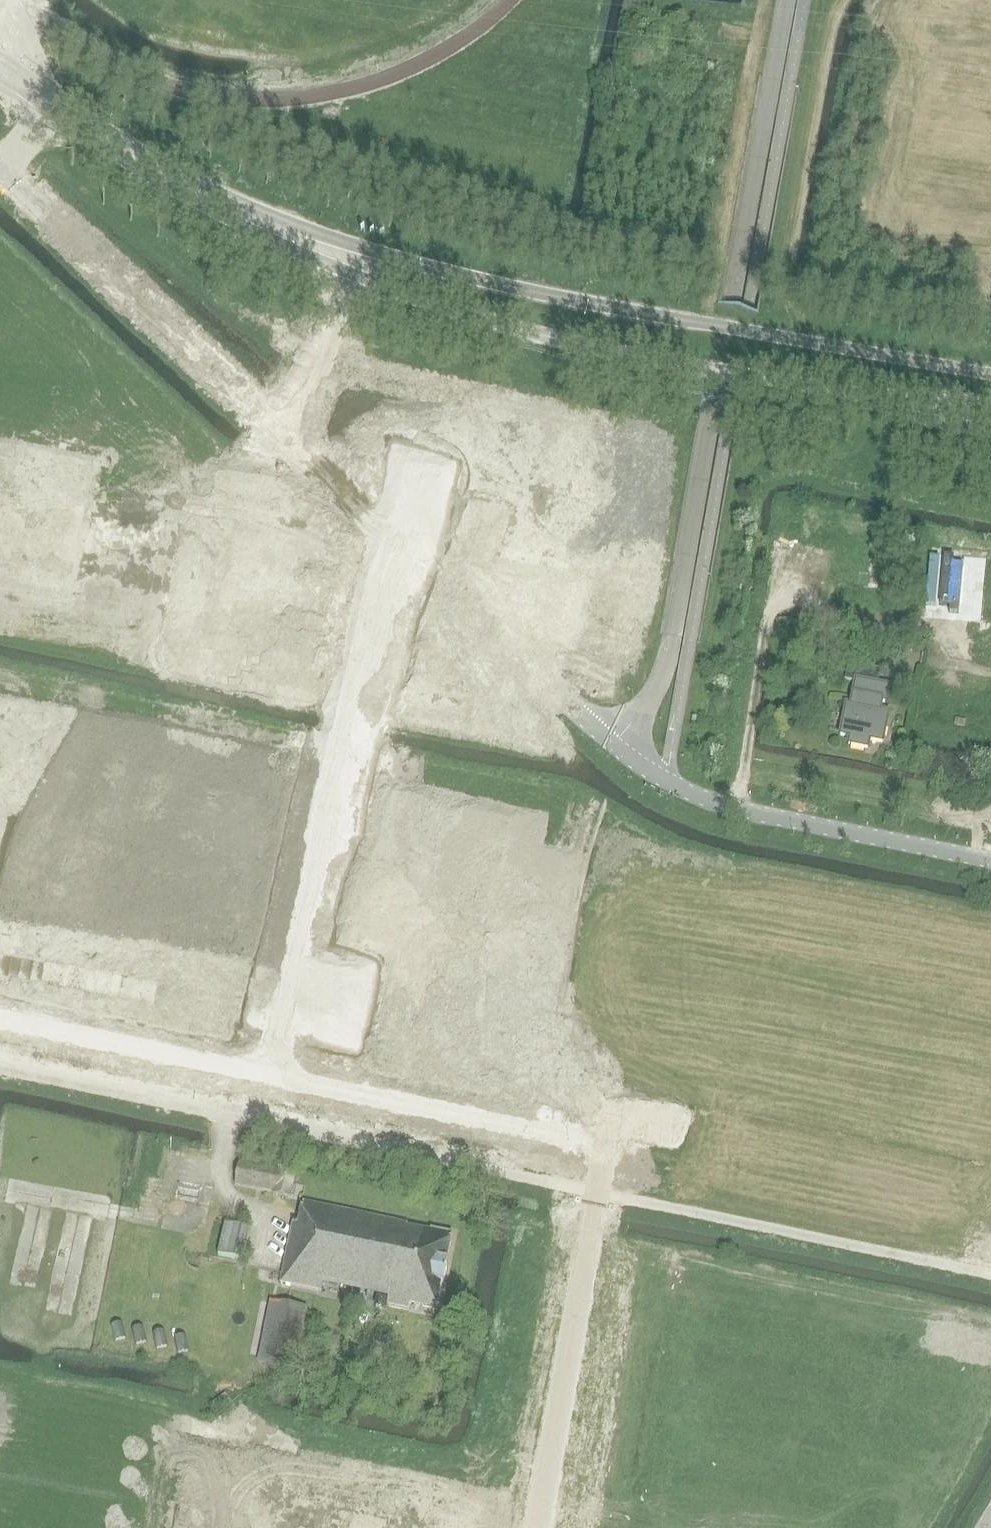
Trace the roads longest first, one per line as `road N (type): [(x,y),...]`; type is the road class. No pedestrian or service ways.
road 1 (unclassified): [(990,859),(713,801),(665,778),(644,748),(640,729),(672,635),(773,76)]
road 2 (tertiary): [(0,88),(132,172),(435,303),(558,339),(990,418)]
road 3 (tertiary): [(990,373),(562,298),(348,242),(160,157),(0,57)]
road 4 (unclassified): [(990,1273),(0,1068)]
road 5 (residential): [(430,460),(329,829),(273,1076)]
road 6 (residential): [(607,736),(645,509),(613,493),(430,460)]
road 7 (residential): [(152,341),(73,706)]
road 8 (track): [(598,1192),(535,1527)]
road 9 (residential): [(430,460),(288,429),(152,341)]
road 10 (track): [(735,807),(776,552)]
road 11 (residential): [(152,341),(40,239),(0,230)]

